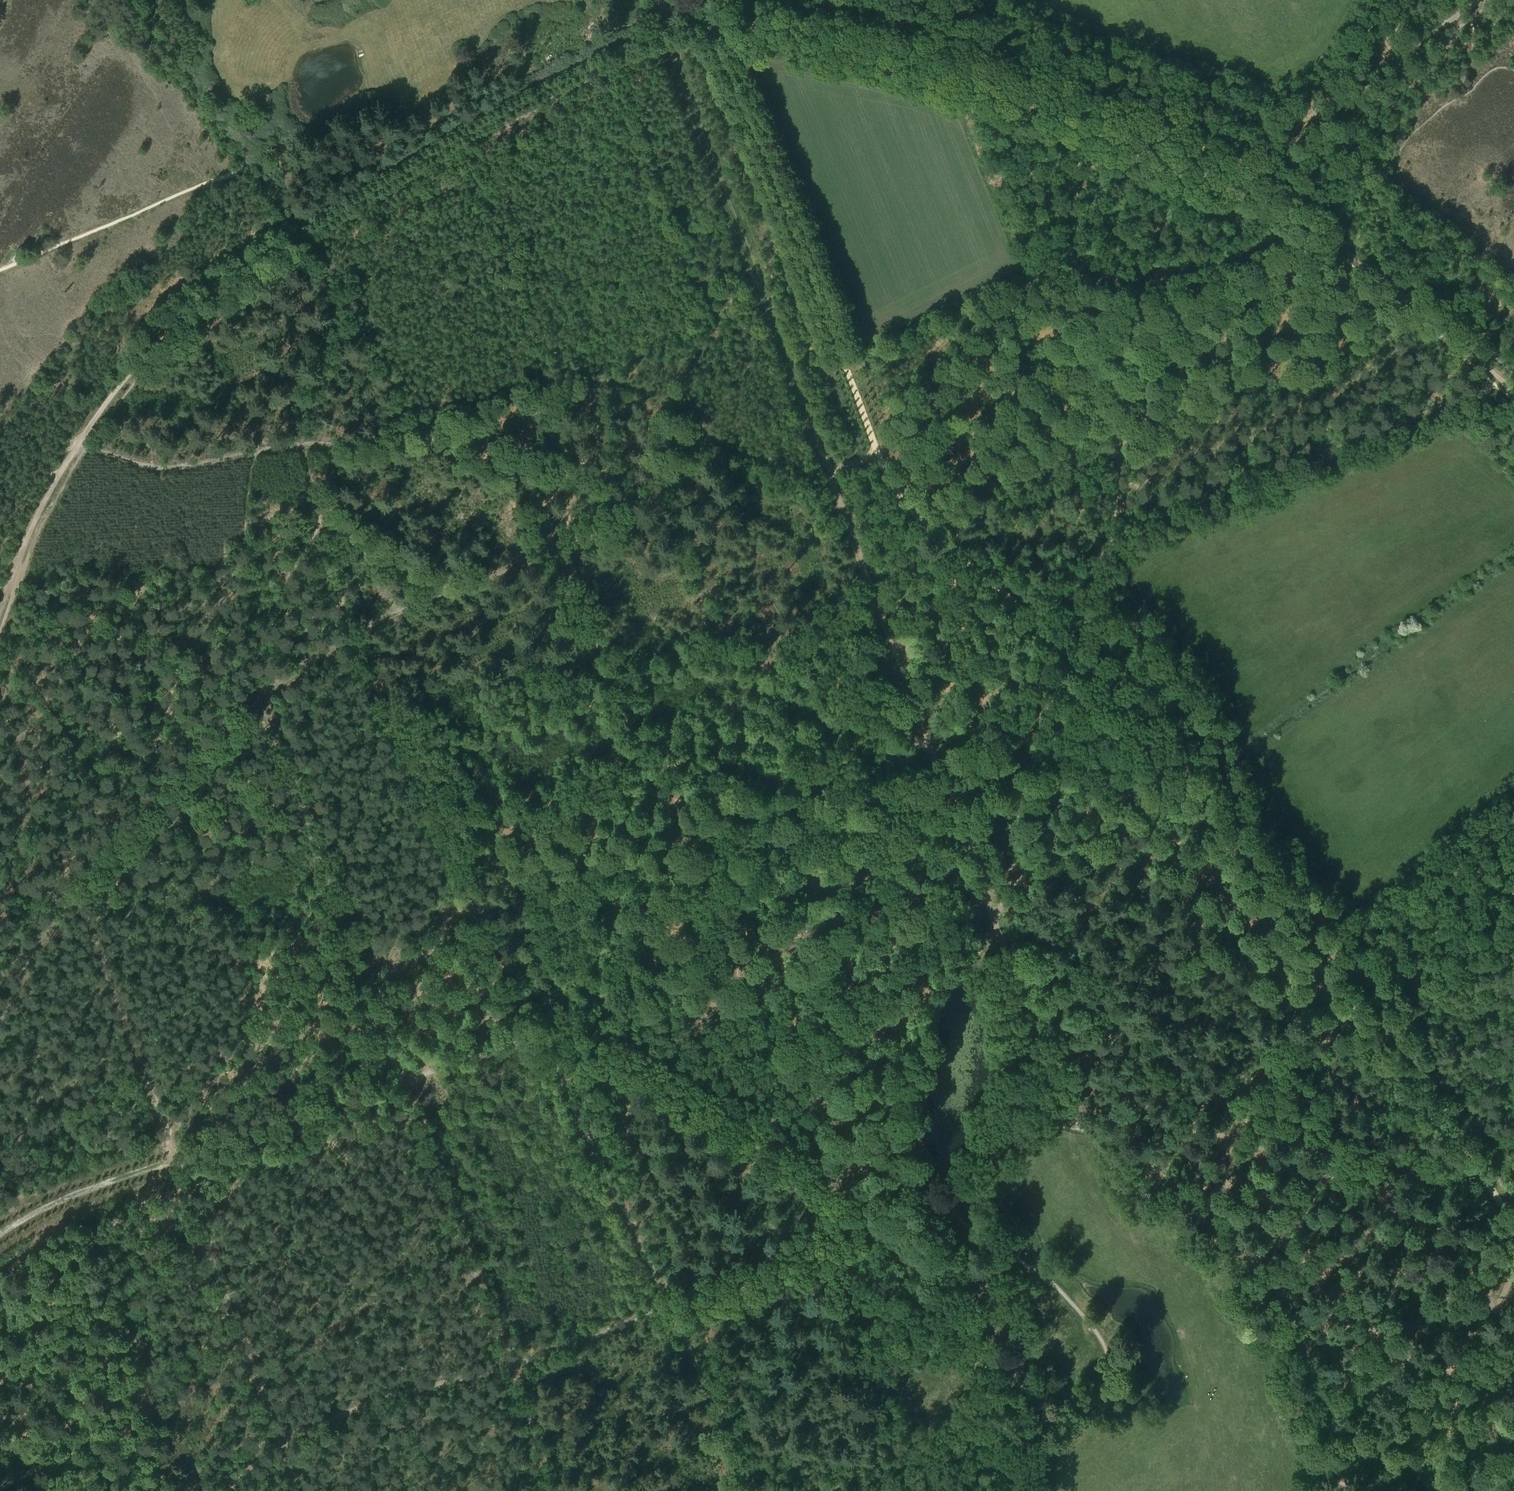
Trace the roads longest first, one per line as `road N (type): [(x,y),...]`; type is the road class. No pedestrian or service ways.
road 1 (track): [(1513,1223),(1103,691),(902,502),(877,456),(712,18)]
road 2 (track): [(757,1490),(310,554),(317,507),(301,445)]
road 3 (track): [(257,451),(242,567),(243,645),(258,698),(556,1490)]
road 4 (track): [(0,1235),(79,1194),(540,1033),(689,998),(754,1002),(816,1041),(925,1170)]
road 5 (track): [(17,566),(67,655),(45,699),(38,741),(52,836),(298,1490)]
road 6 (track): [(708,433),(620,519),(351,635),(259,701),(166,787),(70,897),(0,1023)]
road 7 (track): [(994,917),(928,742),(847,725),(761,668),(697,662),(637,675),(623,667),(592,640),(525,488),(424,431)]
road 8 (track): [(941,1199),(880,1234),(510,1368),(348,1411),(277,1448),(228,1490)]
road 9 (track): [(928,742),(665,31)]
road 10 (track): [(1002,910),(1076,907),(1123,918),(1177,938),(1224,969),(1329,1064),(1357,1107),(1397,1212)]
road 11 (track): [(979,1340),(936,1282),(848,1209),(643,1072),(551,1030)]
road 12 (track): [(295,232),(189,312),(123,381),(47,494),(0,608)]
road 13 (track): [(1497,1308),(1470,1271),(1386,1204),(1278,1154),(1149,1120),(1070,1121)]
road 14 (track): [(877,456),(829,470),(757,458),(658,400),(608,381),(531,386),(424,431)]
road 15 (track): [(1309,1490),(1308,1363),(1273,1292),(1214,1217),(1137,1158),(1070,1121)]
road 16 (track): [(712,18),(619,47),(500,104),(295,232)]
road 17 (track): [(1505,380),(1112,538)]
road 18 (track): [(941,1199),(961,1224),(1059,1288),(1106,1347),(1099,1397),(1041,1442),(1034,1490)]
road 19 (track): [(1234,190),(1168,301),(1125,421),(1112,538)]
road 20 (track): [(424,431),(182,466),(148,467),(80,443)]
road 21 (track): [(1505,380),(1370,269),(1240,184)]
road 22 (track): [(1240,184),(1157,143),(949,69)]
road 23 (track): [(996,925),(944,995),(923,1064),(920,1142),(941,1199)]
road 24 (track): [(1074,819),(1103,691),(1112,538)]
road 25 (track): [(949,69),(699,25)]
road 26 (track): [(961,1224),(979,1340),(1038,1447)]
road 27 (track): [(424,431),(299,238)]
road 28 (track): [(1070,1121),(996,925)]
road 29 (track): [(130,0),(245,166)]
road 30 (track): [(0,1354),(115,1490)]
road 31 (track): [(1070,1121),(1006,1145),(941,1199)]

